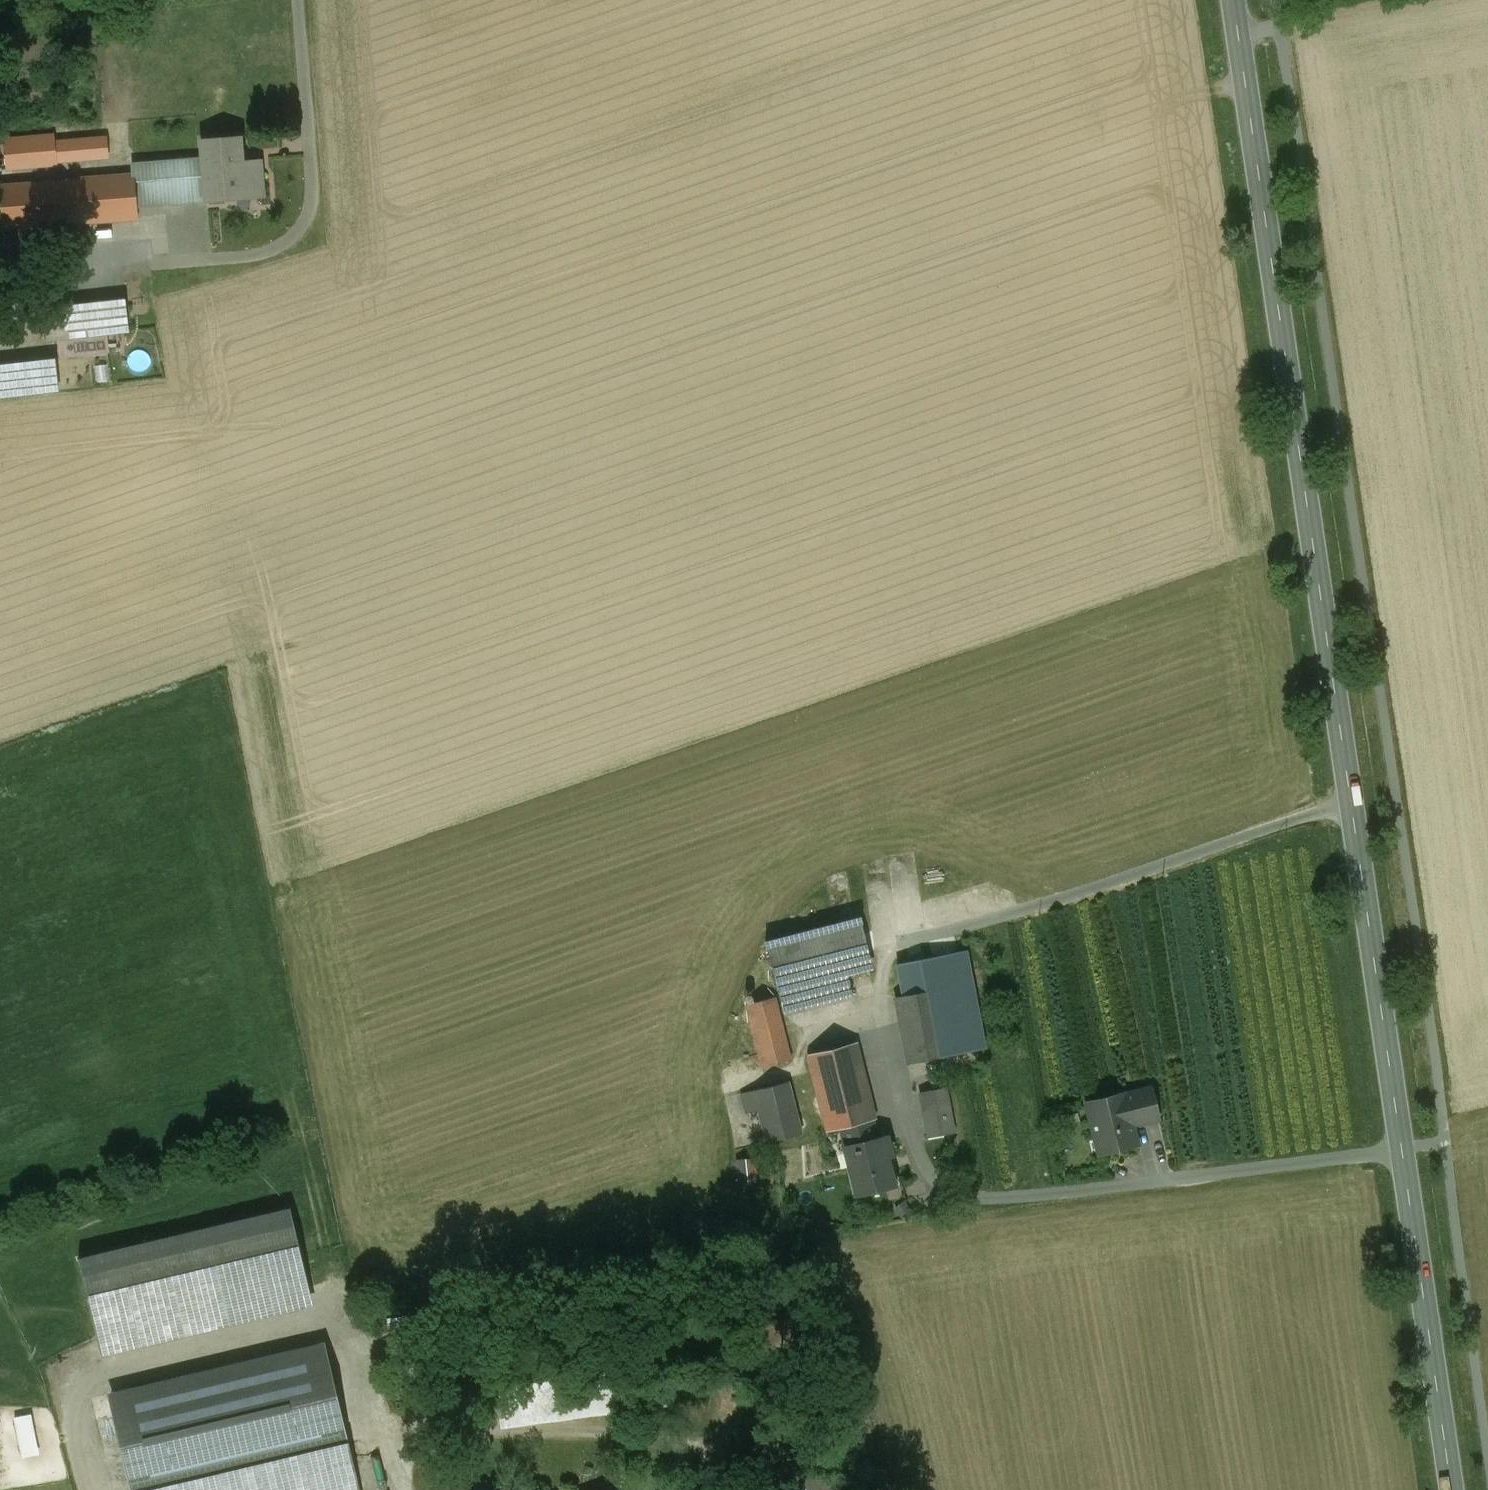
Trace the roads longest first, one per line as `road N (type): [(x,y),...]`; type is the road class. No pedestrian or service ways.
road 1 (secondary): [(1452,1489),(1234,0)]

